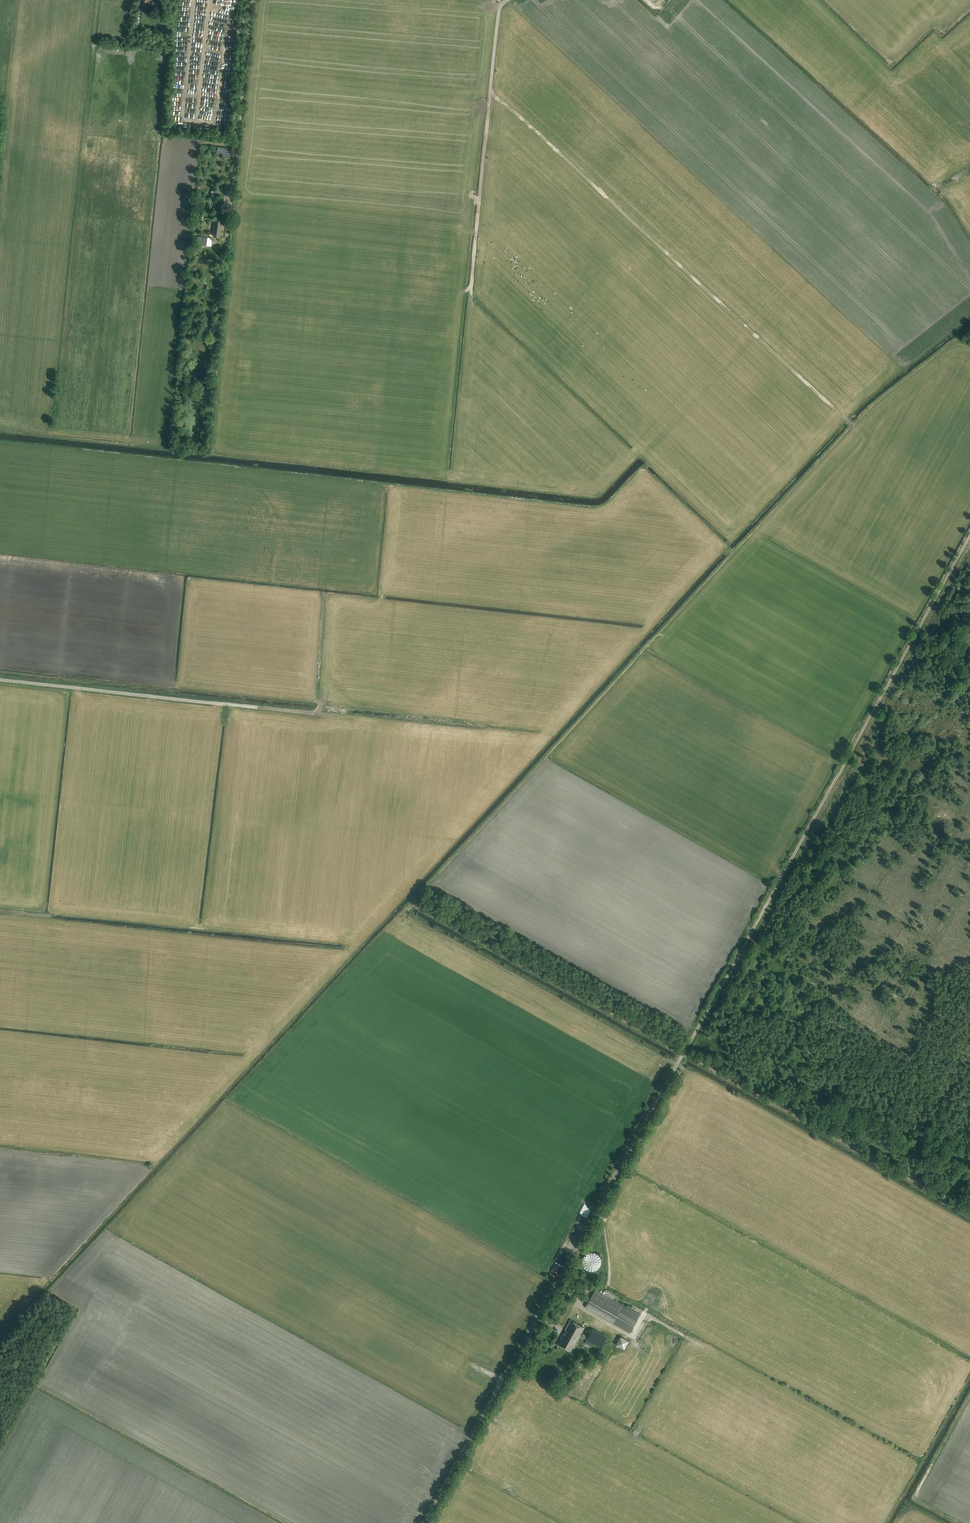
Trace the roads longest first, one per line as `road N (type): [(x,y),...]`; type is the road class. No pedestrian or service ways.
road 1 (unclassified): [(423,1522),(969,535)]
road 2 (track): [(682,1055),(969,1214)]
road 3 (track): [(969,1393),(913,1498),(958,1522)]

